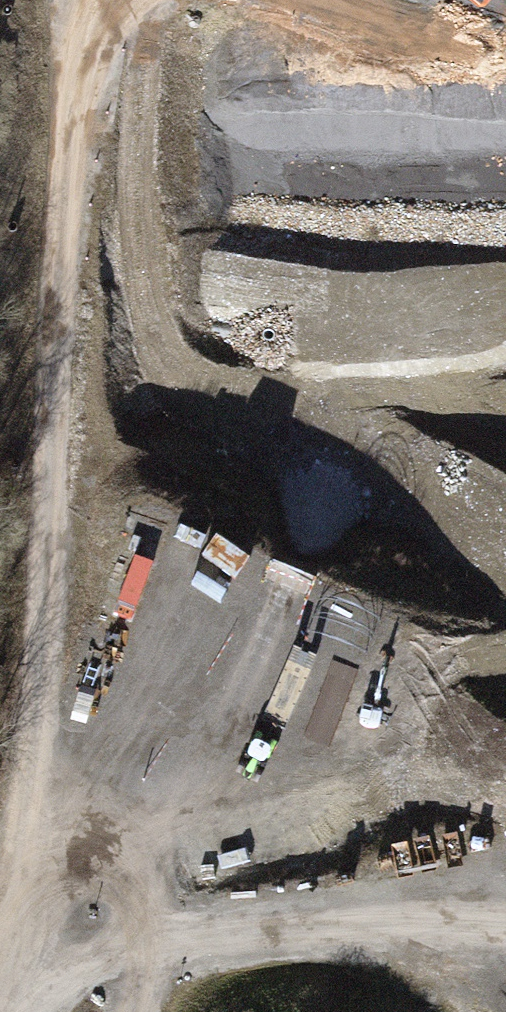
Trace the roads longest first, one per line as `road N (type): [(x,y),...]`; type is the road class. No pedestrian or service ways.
road 1 (track): [(118,0),(79,107),(50,671),(0,1011)]
road 2 (track): [(472,569),(432,261),(351,41),(263,0)]
road 3 (track): [(505,959),(328,926),(113,955),(55,1011)]

